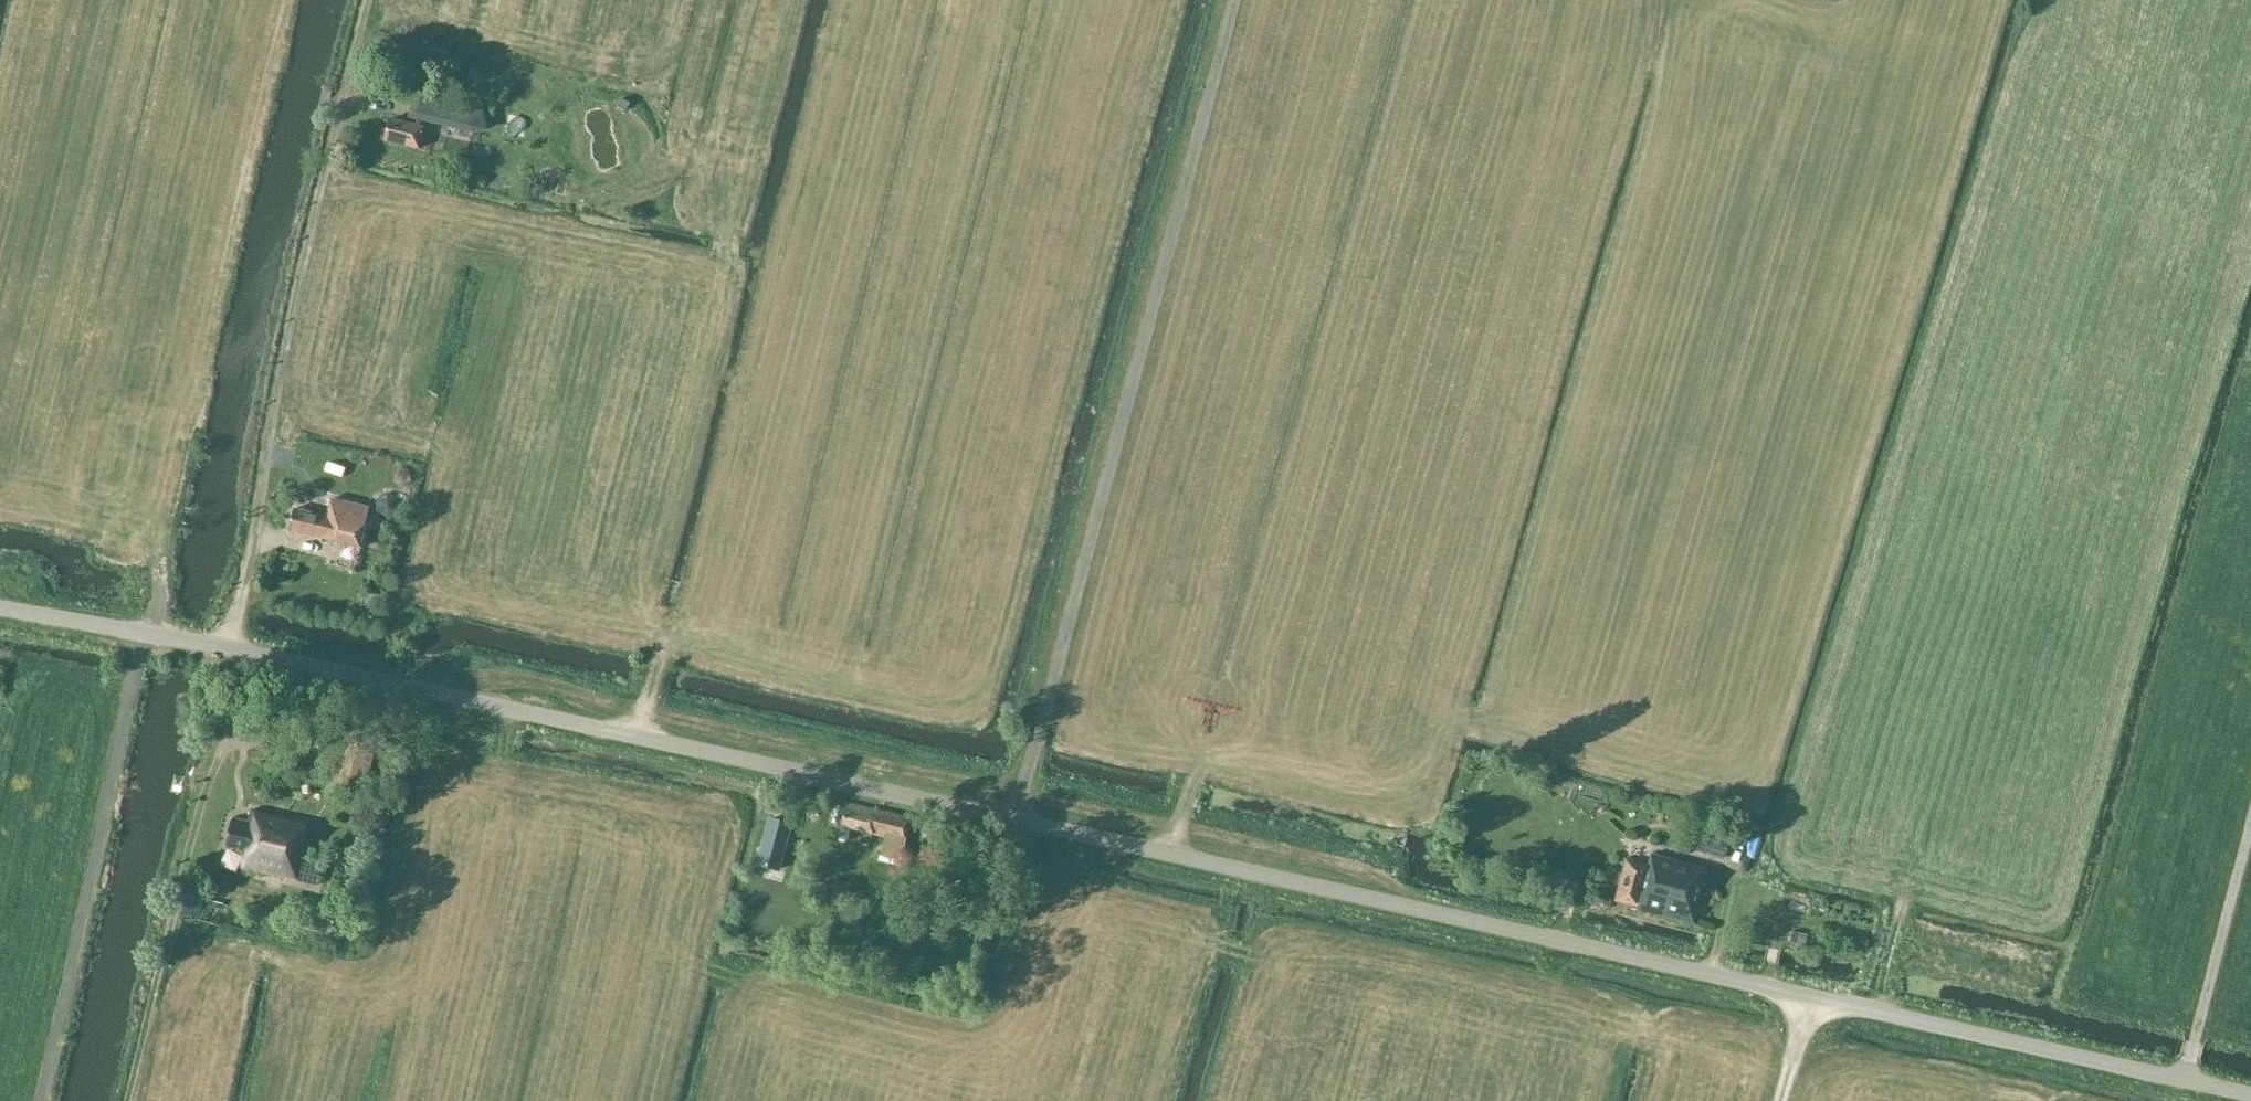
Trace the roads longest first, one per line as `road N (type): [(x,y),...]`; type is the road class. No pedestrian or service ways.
road 1 (unclassified): [(2250,1094),(1815,1005),(227,646),(0,611)]
road 2 (track): [(367,0),(227,646)]
road 3 (track): [(138,632),(28,1100)]
road 4 (track): [(252,652),(244,726),(223,751),(194,835),(127,1100)]

